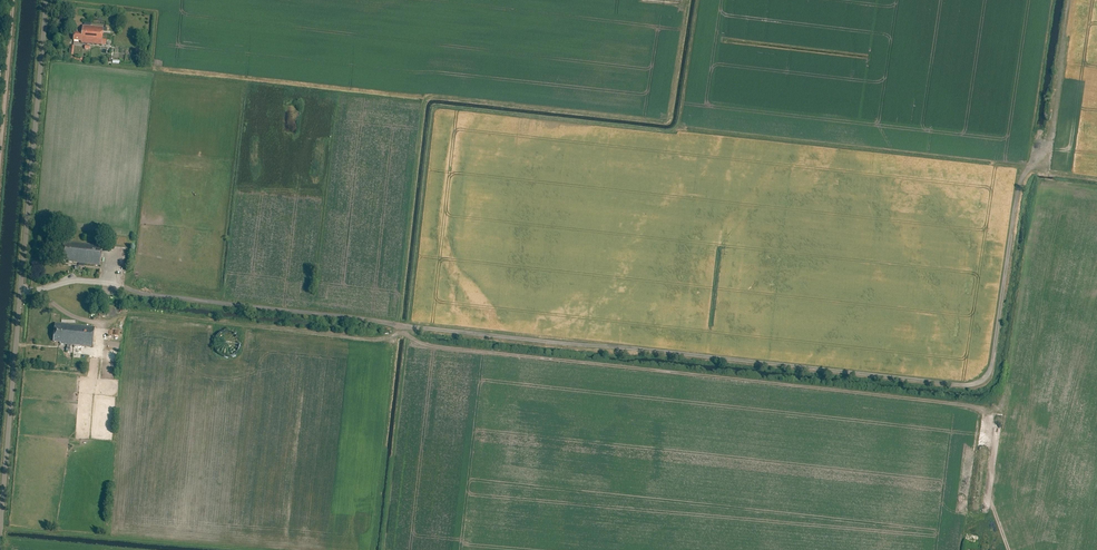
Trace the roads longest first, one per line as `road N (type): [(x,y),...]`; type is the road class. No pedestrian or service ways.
road 1 (unclassified): [(0,530),(46,0)]
road 2 (track): [(16,0),(0,192)]

